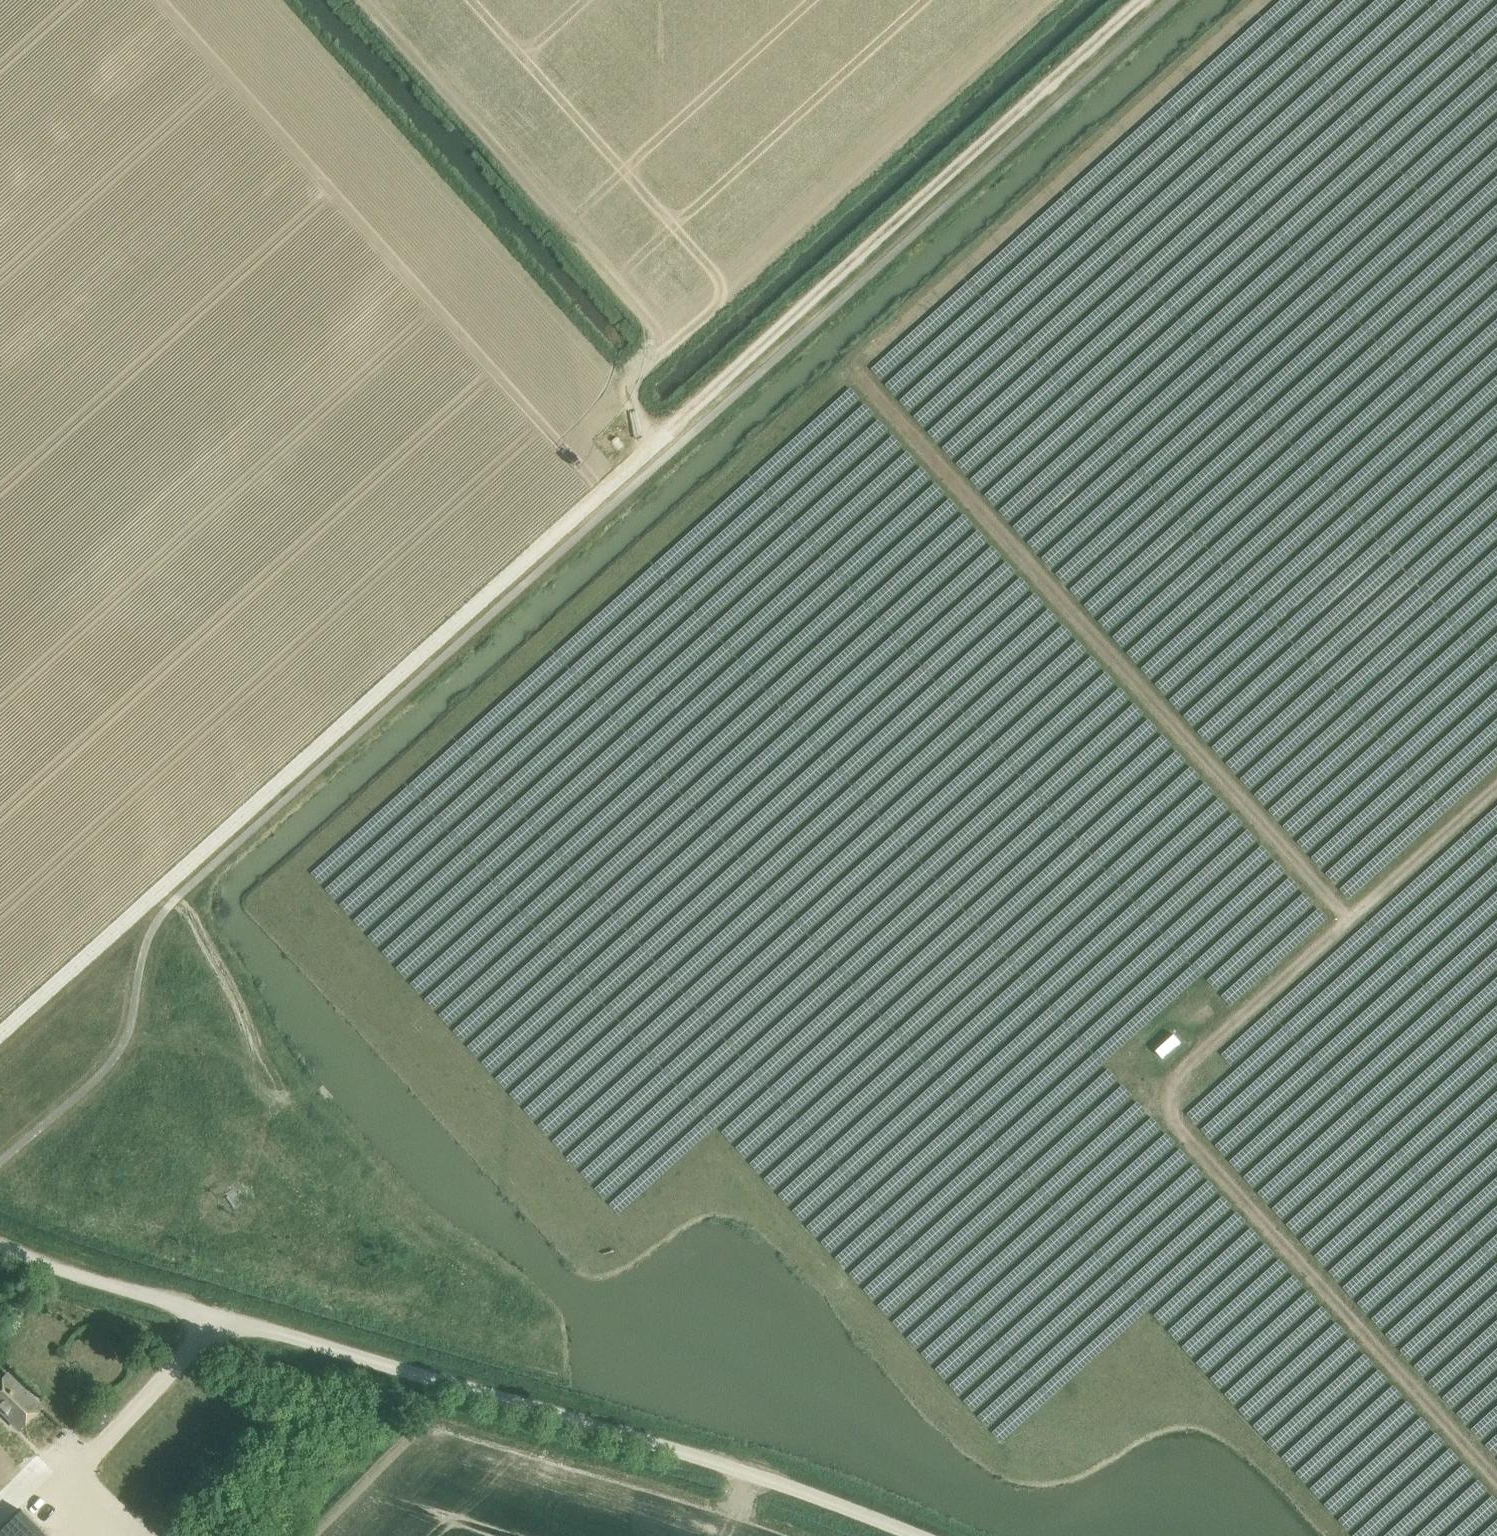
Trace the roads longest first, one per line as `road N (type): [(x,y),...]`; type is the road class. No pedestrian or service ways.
road 1 (track): [(0,1035),(1142,0)]
road 2 (track): [(1496,1483),(1178,1129),(1169,1089),(1496,786)]
road 3 (track): [(913,1535),(798,1488),(58,1273),(0,1246)]
road 4 (track): [(1347,921),(858,375)]

